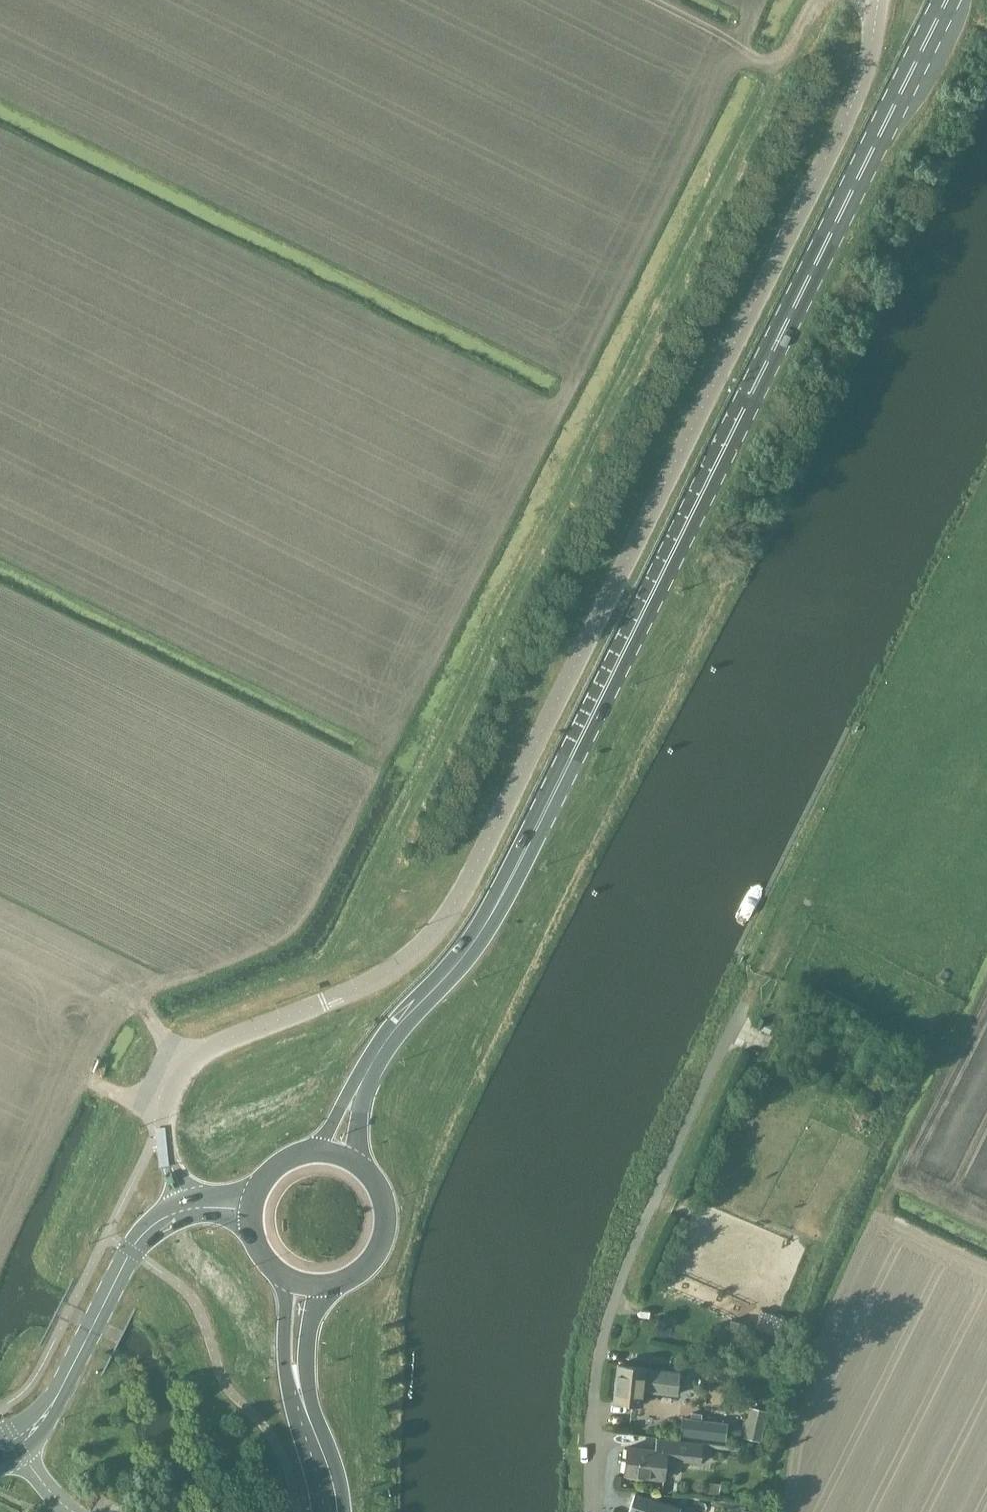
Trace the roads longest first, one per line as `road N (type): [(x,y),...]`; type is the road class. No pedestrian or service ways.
road 1 (unclassified): [(189,1208),(161,1134),(170,1088),(187,1062),(388,972),(455,903),(856,97),(878,0)]
road 2 (track): [(187,1062),(161,1040),(134,995),(264,940),(305,900),(737,50)]
road 3 (primary): [(375,1056),(494,909),(947,0)]
road 4 (track): [(163,1111),(79,1076),(0,1244)]
road 5 (primary): [(284,1277),(286,1378),(319,1511)]
road 6 (primary): [(343,1511),(305,1377),(322,1285)]
road 7 (secondary): [(16,1444),(50,1407),(126,1258)]
road 8 (track): [(821,0),(789,52),(763,63),(659,0)]
road 9 (primary): [(322,1285),(363,1269),(385,1234),(382,1192),(355,1160)]

